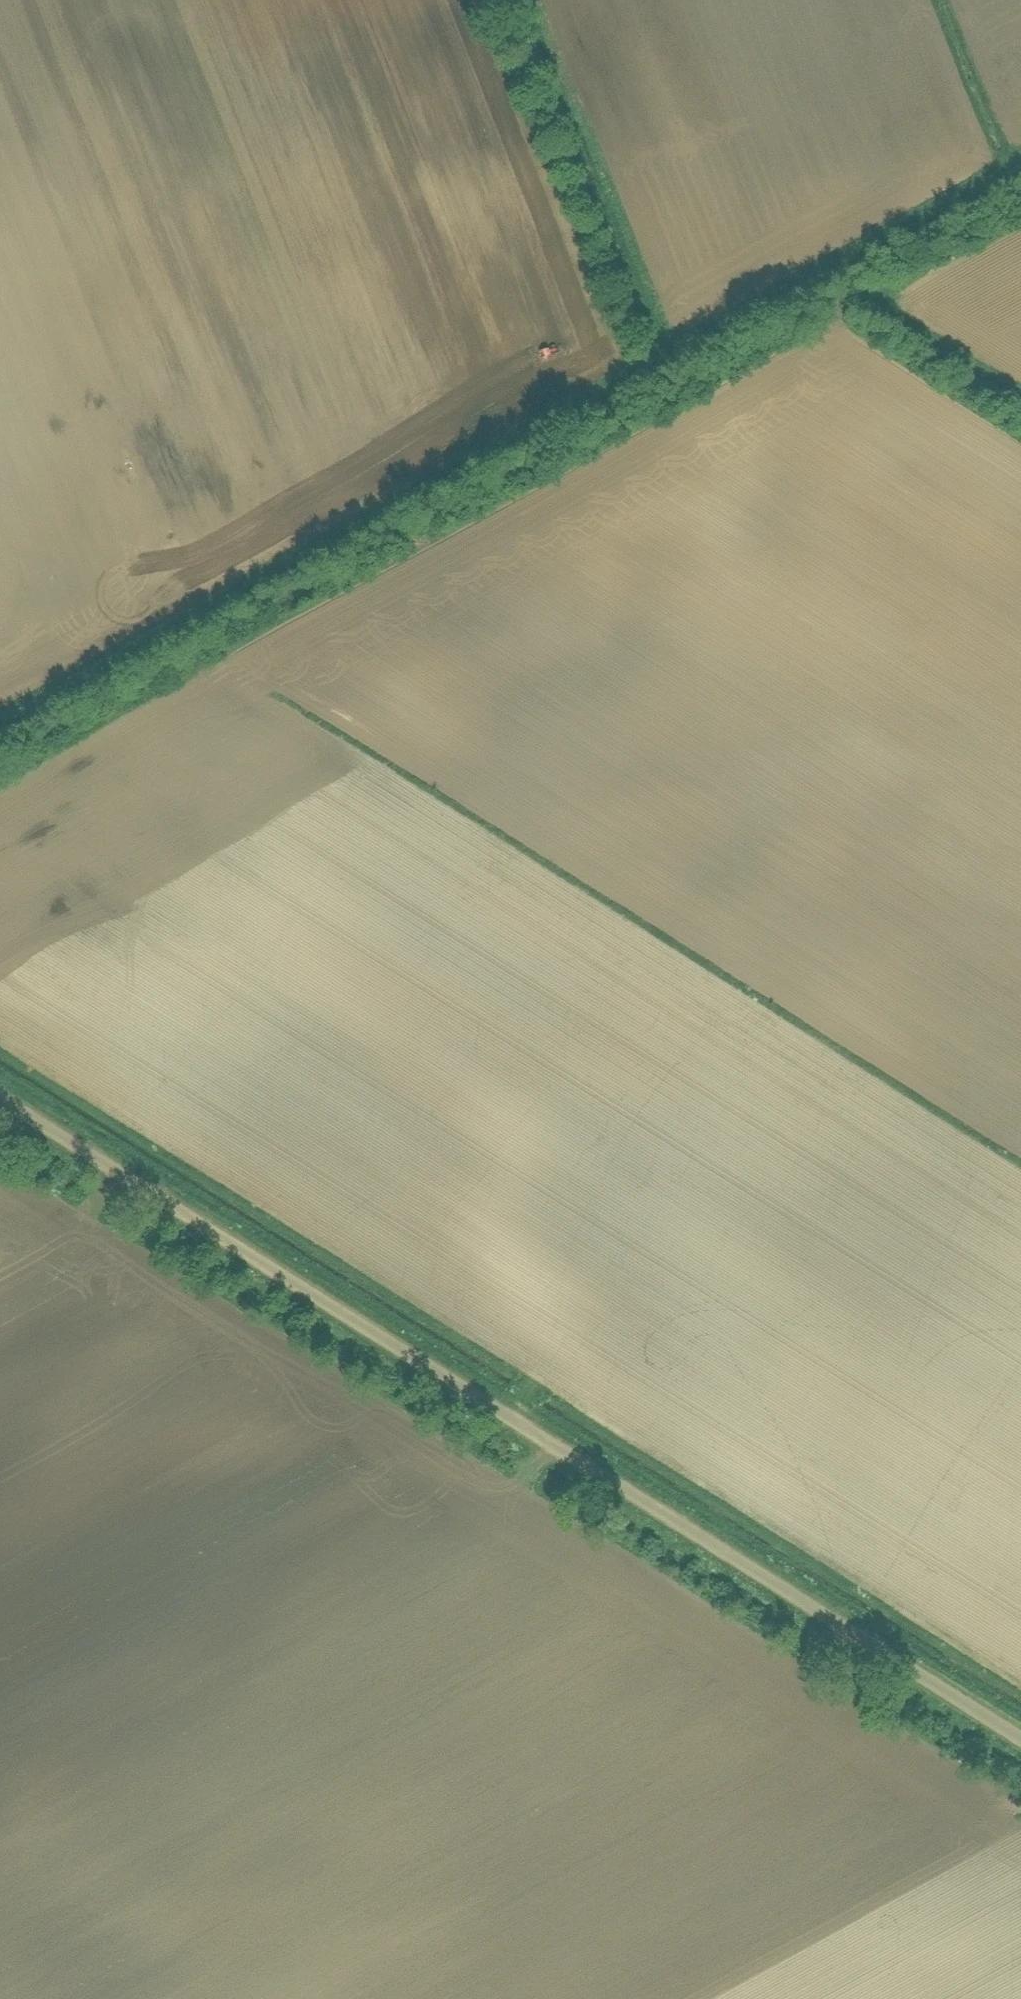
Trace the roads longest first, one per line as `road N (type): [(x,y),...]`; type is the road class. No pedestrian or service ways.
road 1 (unclassified): [(1020,1747),(0,1103)]

